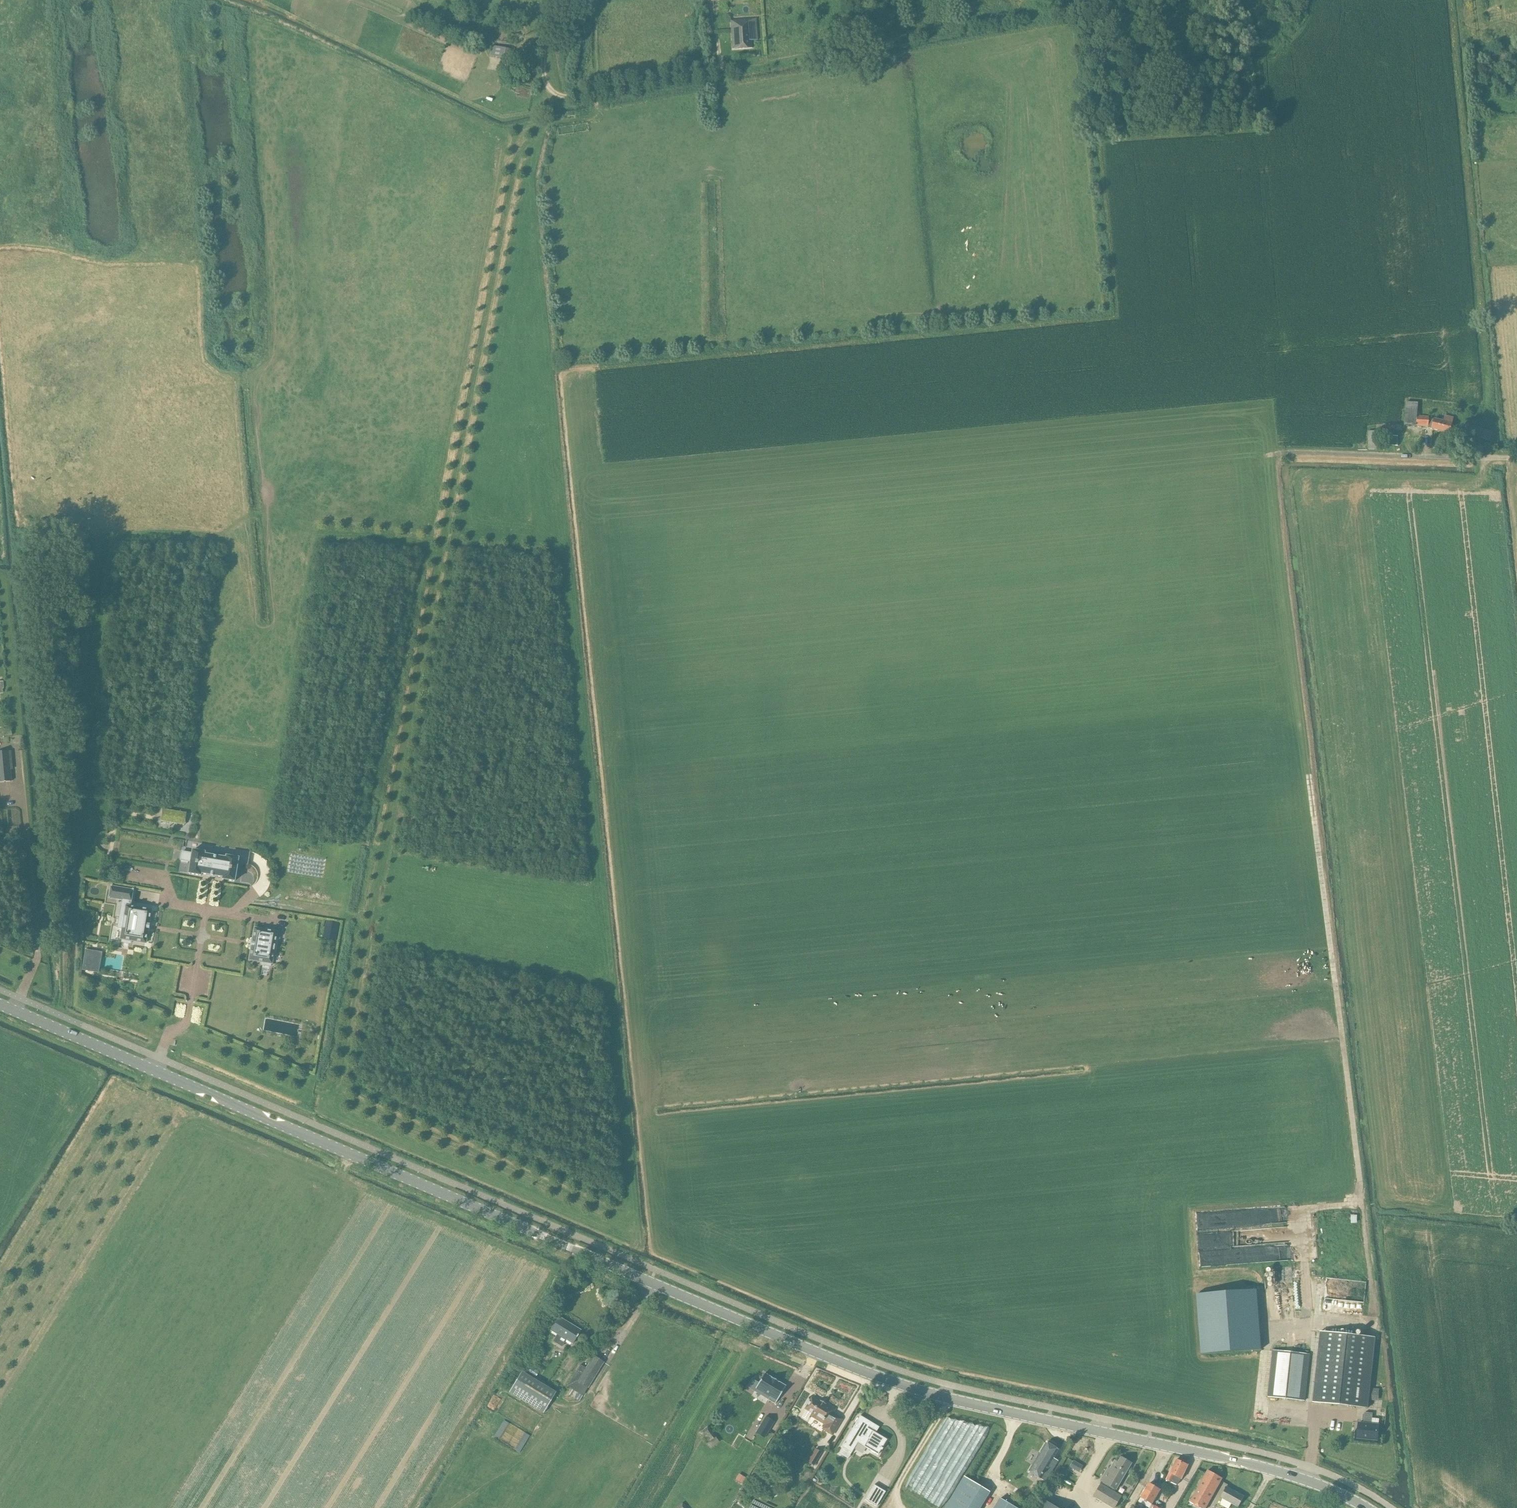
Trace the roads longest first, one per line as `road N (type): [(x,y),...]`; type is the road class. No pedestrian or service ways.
road 1 (tertiary): [(1366,1507),(1307,1479),(882,1378),(0,1005)]
road 2 (track): [(718,48),(714,70),(560,96),(542,71),(549,0)]
road 3 (unclassified): [(1516,459),(1288,452)]
road 4 (track): [(339,1086),(367,940)]

